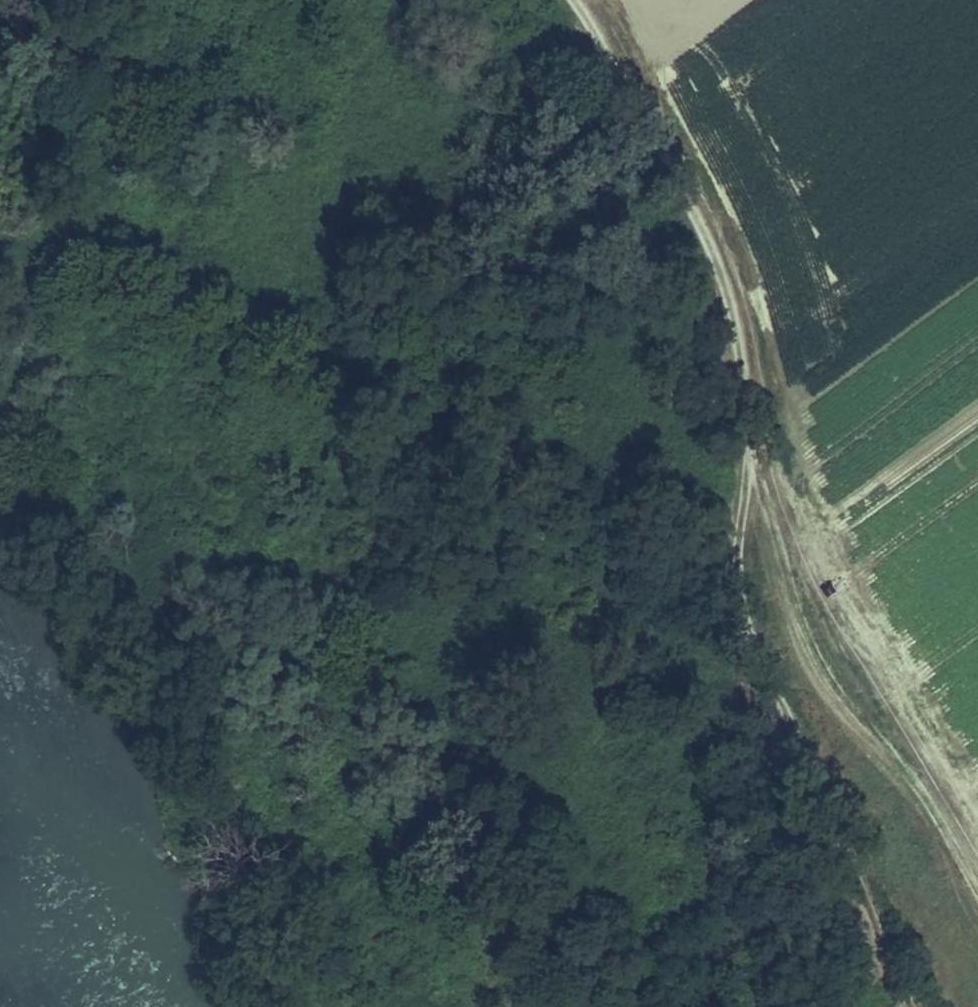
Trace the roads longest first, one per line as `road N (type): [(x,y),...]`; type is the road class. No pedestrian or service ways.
road 1 (track): [(910,1006),(753,634),(738,560),(747,467),(739,354),(722,284),(570,0)]
road 2 (track): [(977,865),(824,616),(747,467)]
road 3 (track): [(129,0),(101,52),(80,64),(0,43)]

